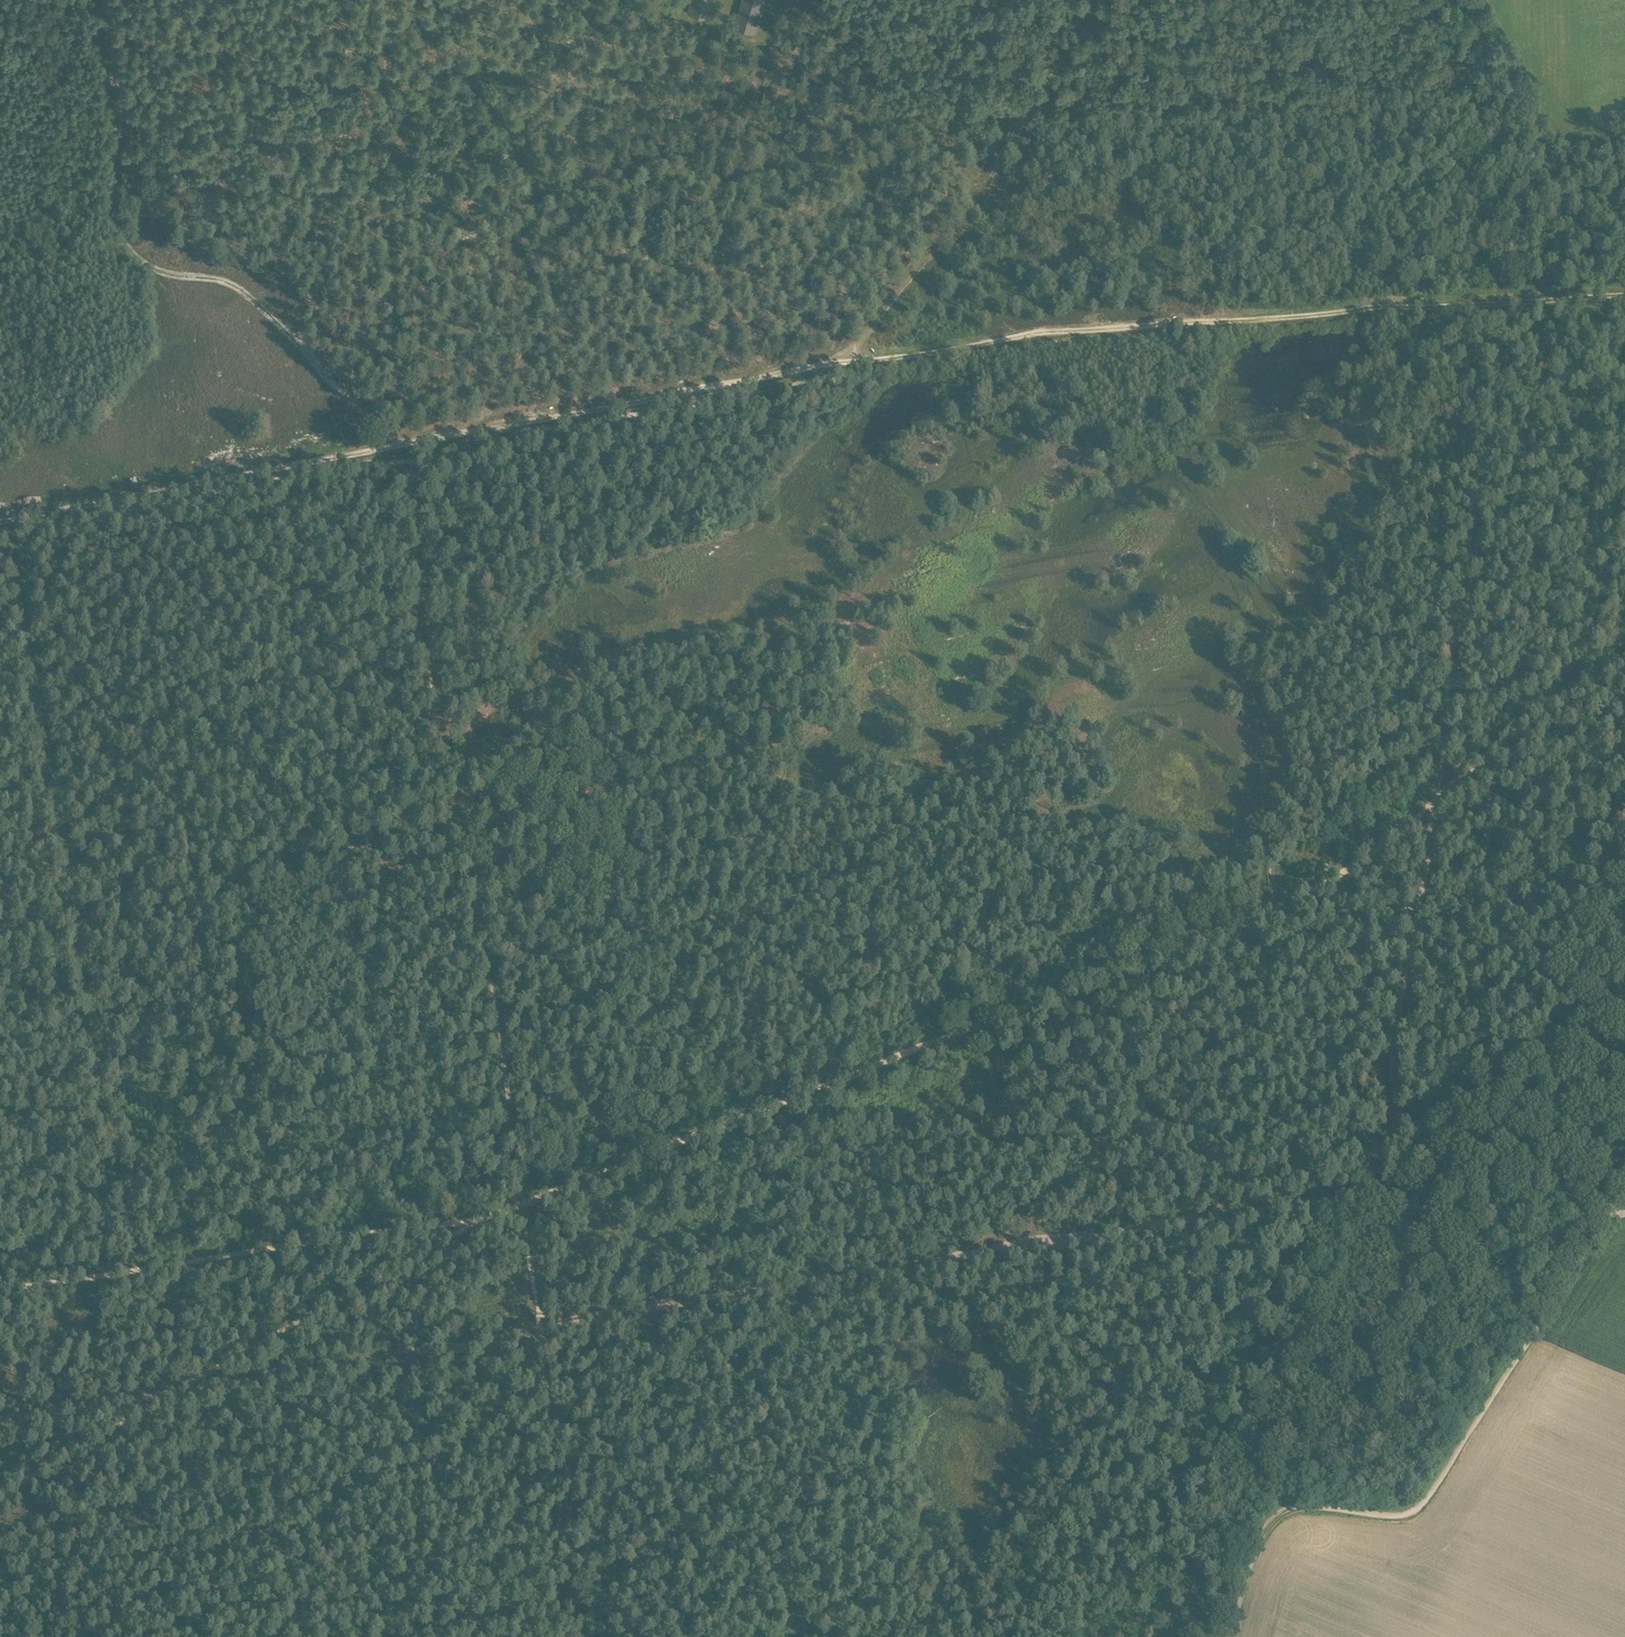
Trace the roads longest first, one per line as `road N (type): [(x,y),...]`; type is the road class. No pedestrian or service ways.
road 1 (track): [(106,0),(119,108),(113,211),(123,246),(162,275),(237,291),(351,402),(395,422),(857,351),(935,251),(972,222),(1091,0)]
road 2 (track): [(523,1204),(1274,907),(1372,852),(1435,799)]
road 3 (track): [(1614,1206),(1419,1508),(1386,1518),(1306,1507),(1275,1518),(1257,1541),(1226,1636)]
road 4 (track): [(0,1495),(480,1219)]
road 5 (track): [(1513,315),(1510,385),(1487,469),(1435,799)]
road 6 (track): [(0,1289),(480,1219)]
road 7 (track): [(1435,799),(1559,700),(1624,664)]

